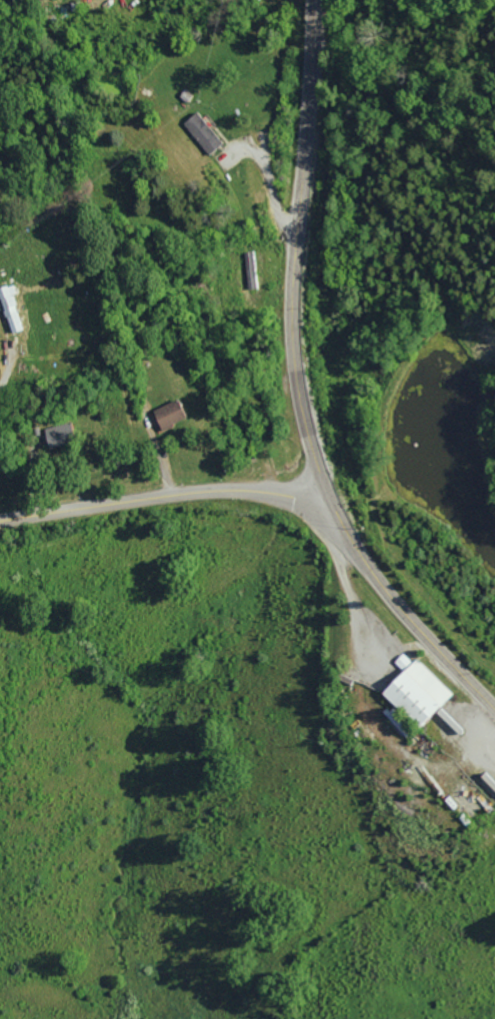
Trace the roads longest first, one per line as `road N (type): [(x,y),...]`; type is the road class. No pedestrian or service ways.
road 1 (primary): [(338,512),(303,414),(294,324),(316,0)]
road 2 (secondary): [(338,512),(228,491),(0,523)]
road 3 (primary): [(494,709),(397,603),(338,512)]

